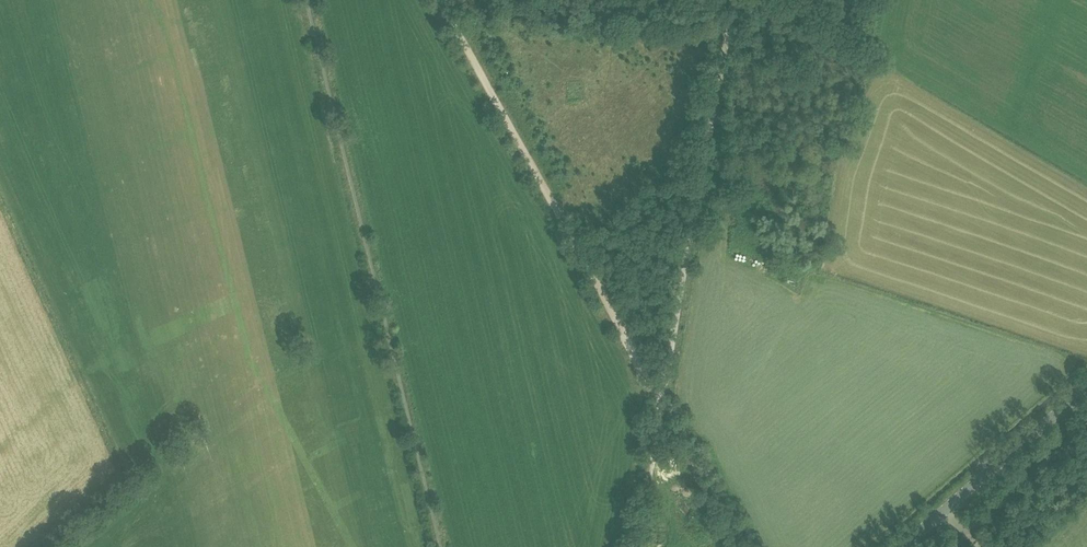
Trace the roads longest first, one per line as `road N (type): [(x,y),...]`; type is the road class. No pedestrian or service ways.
road 1 (track): [(436,0),(658,405)]
road 2 (unclassified): [(899,546),(1086,380)]

